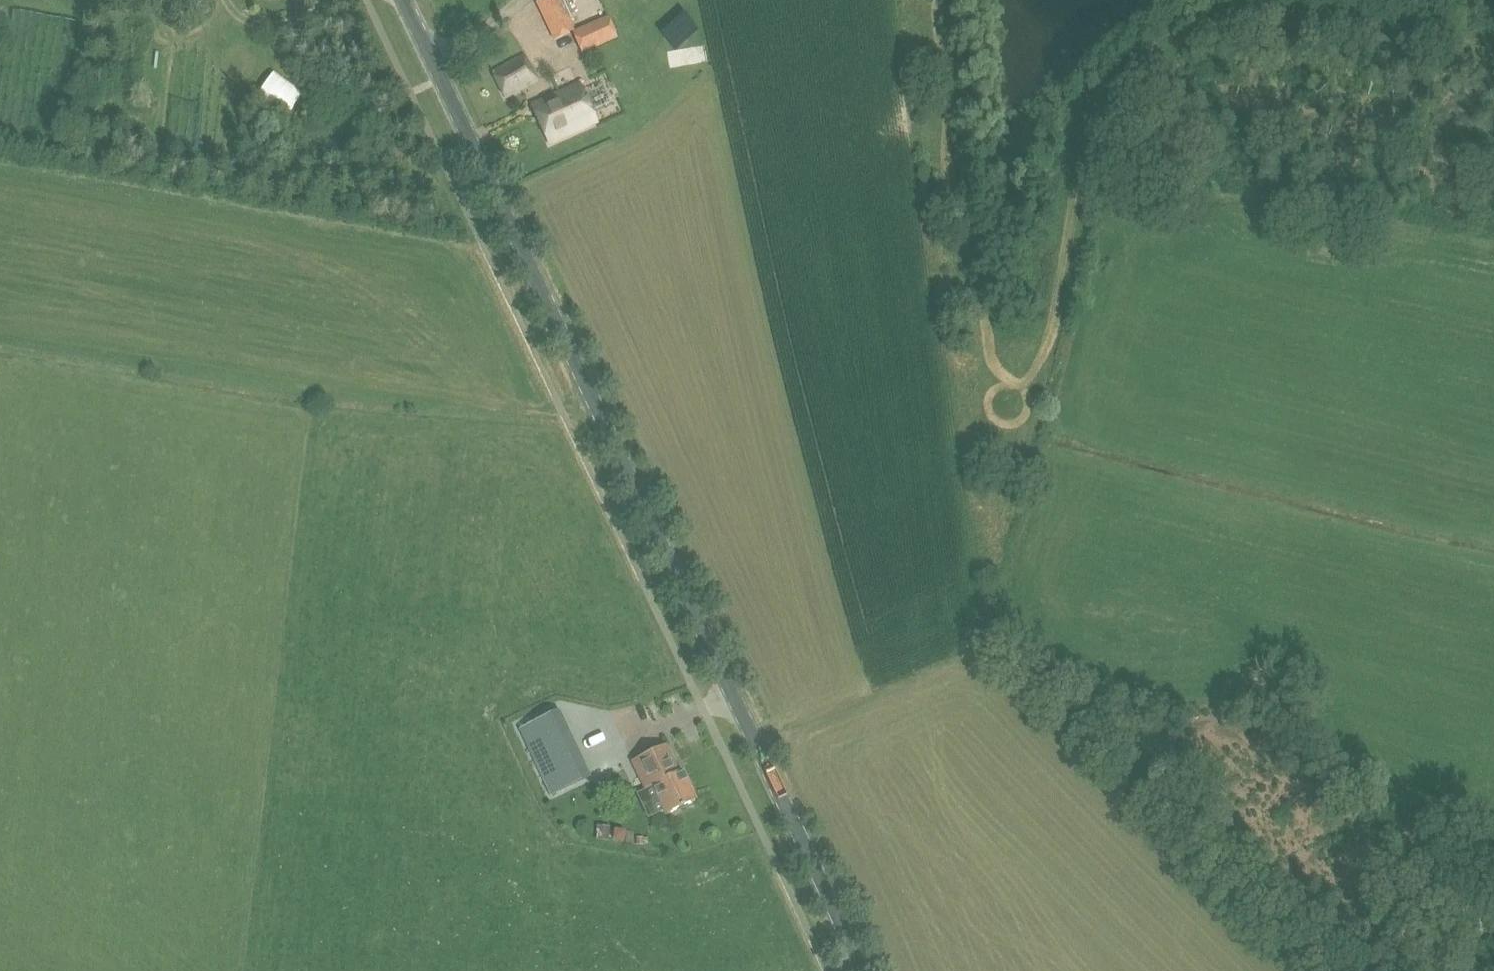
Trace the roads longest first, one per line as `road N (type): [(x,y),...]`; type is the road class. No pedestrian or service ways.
road 1 (tertiary): [(860,970),(403,0)]

